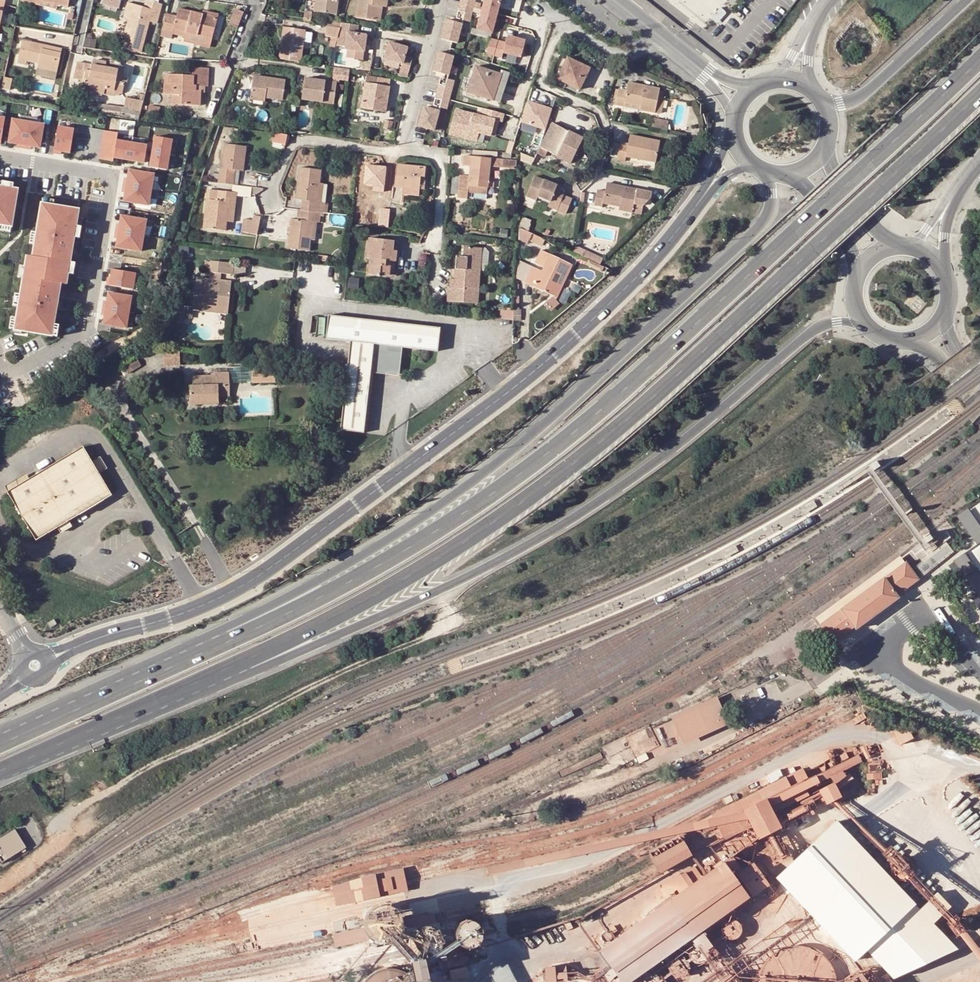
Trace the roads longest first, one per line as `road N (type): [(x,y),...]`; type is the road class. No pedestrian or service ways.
road 1 (trunk): [(979,58),(525,473),(316,599),(132,679)]
road 2 (trunk): [(197,685),(358,605),(550,485),(979,91)]
road 3 (trunk): [(771,169),(761,224),(501,468),(313,585),(132,679)]
road 4 (tertiary): [(691,212),(654,259),(553,355),(269,569),(199,606),(66,651)]
road 5 (trunk): [(197,685),(421,599),(556,530),(665,456),(811,333),(837,323),(867,328)]
road 6 (residential): [(0,157),(94,174),(111,193),(83,333),(56,353),(0,351)]
road 7 (trunk): [(0,771),(197,685)]
road 8 (trunk): [(967,0),(861,98),(821,106)]
road 9 (residential): [(401,151),(299,142),(269,200)]
road 10 (residential): [(443,0),(401,151)]
road 11 (trunk): [(132,679),(0,738)]
road 12 (residential): [(546,16),(616,54),(635,56),(665,40)]
road 13 (secondary): [(790,169),(845,239),(858,273)]
road 14 (secondary): [(892,245),(821,145)]
road 15 (residential): [(401,151),(426,154),(439,168),(430,243)]

